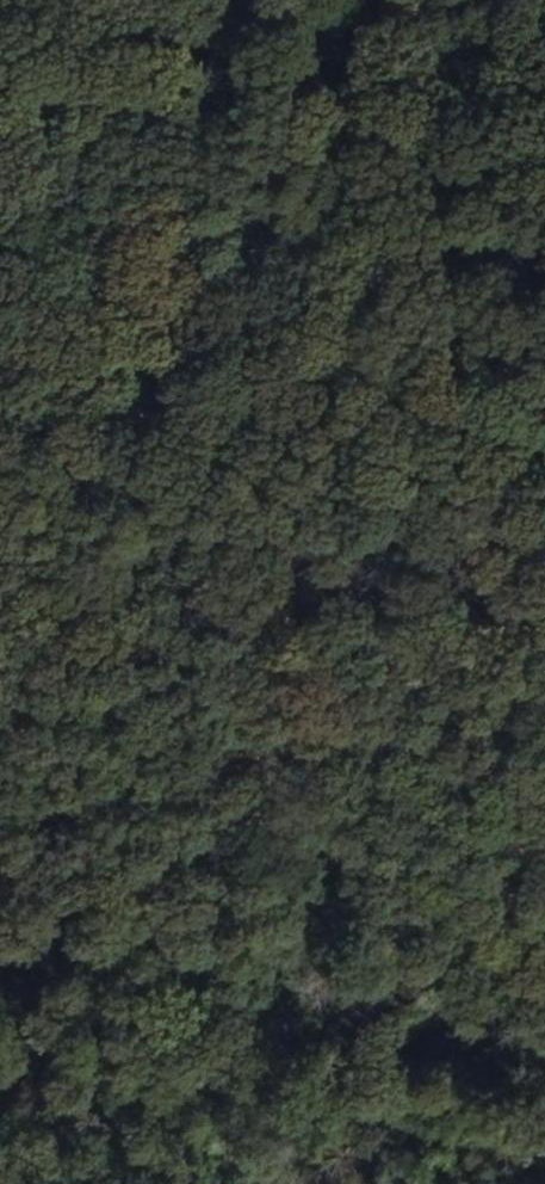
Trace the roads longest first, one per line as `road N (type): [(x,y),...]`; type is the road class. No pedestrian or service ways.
road 1 (track): [(544,474),(241,473),(110,400),(0,306)]

